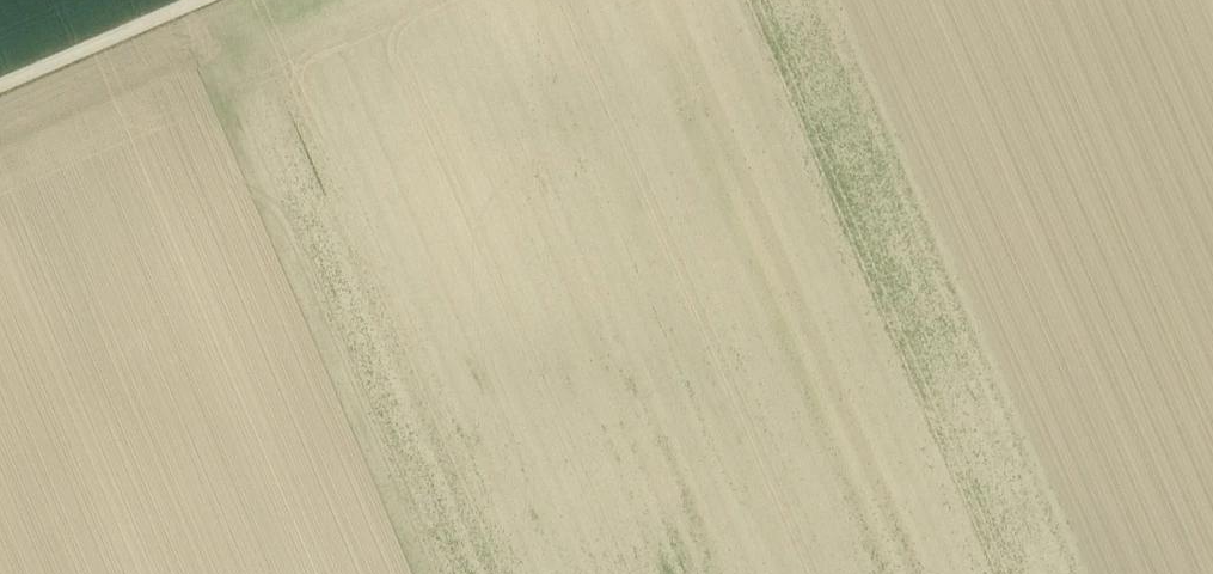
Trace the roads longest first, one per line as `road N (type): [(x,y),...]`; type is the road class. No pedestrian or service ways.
road 1 (track): [(0,86),(199,0)]

